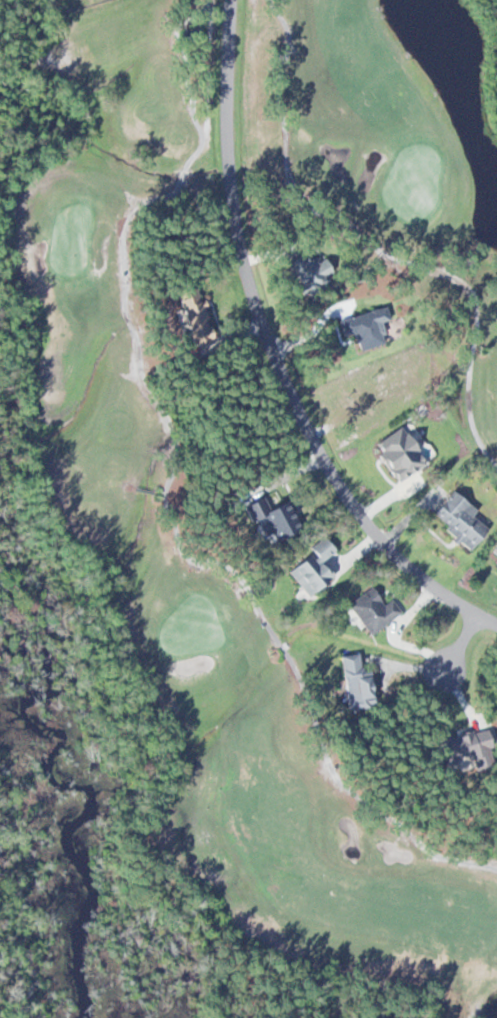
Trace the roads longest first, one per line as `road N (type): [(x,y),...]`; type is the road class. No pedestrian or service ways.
road 1 (residential): [(496,623),(411,569),(359,513),(309,436),(268,340),(234,216),(230,0)]

